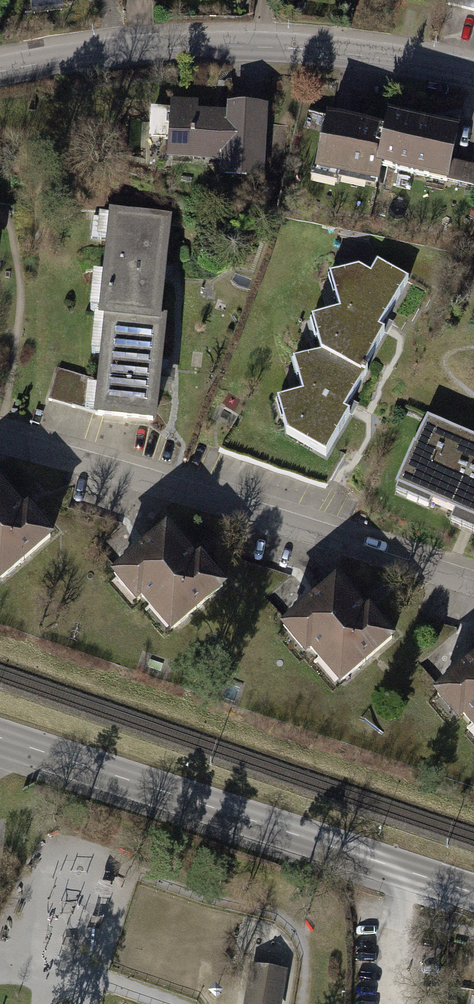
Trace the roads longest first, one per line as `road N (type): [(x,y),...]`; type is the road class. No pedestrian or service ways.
road 1 (secondary): [(473,891),(0,736)]
road 2 (residential): [(473,579),(0,443)]
road 3 (residential): [(0,71),(117,52),(260,47)]
road 4 (residential): [(260,47),(473,74)]

